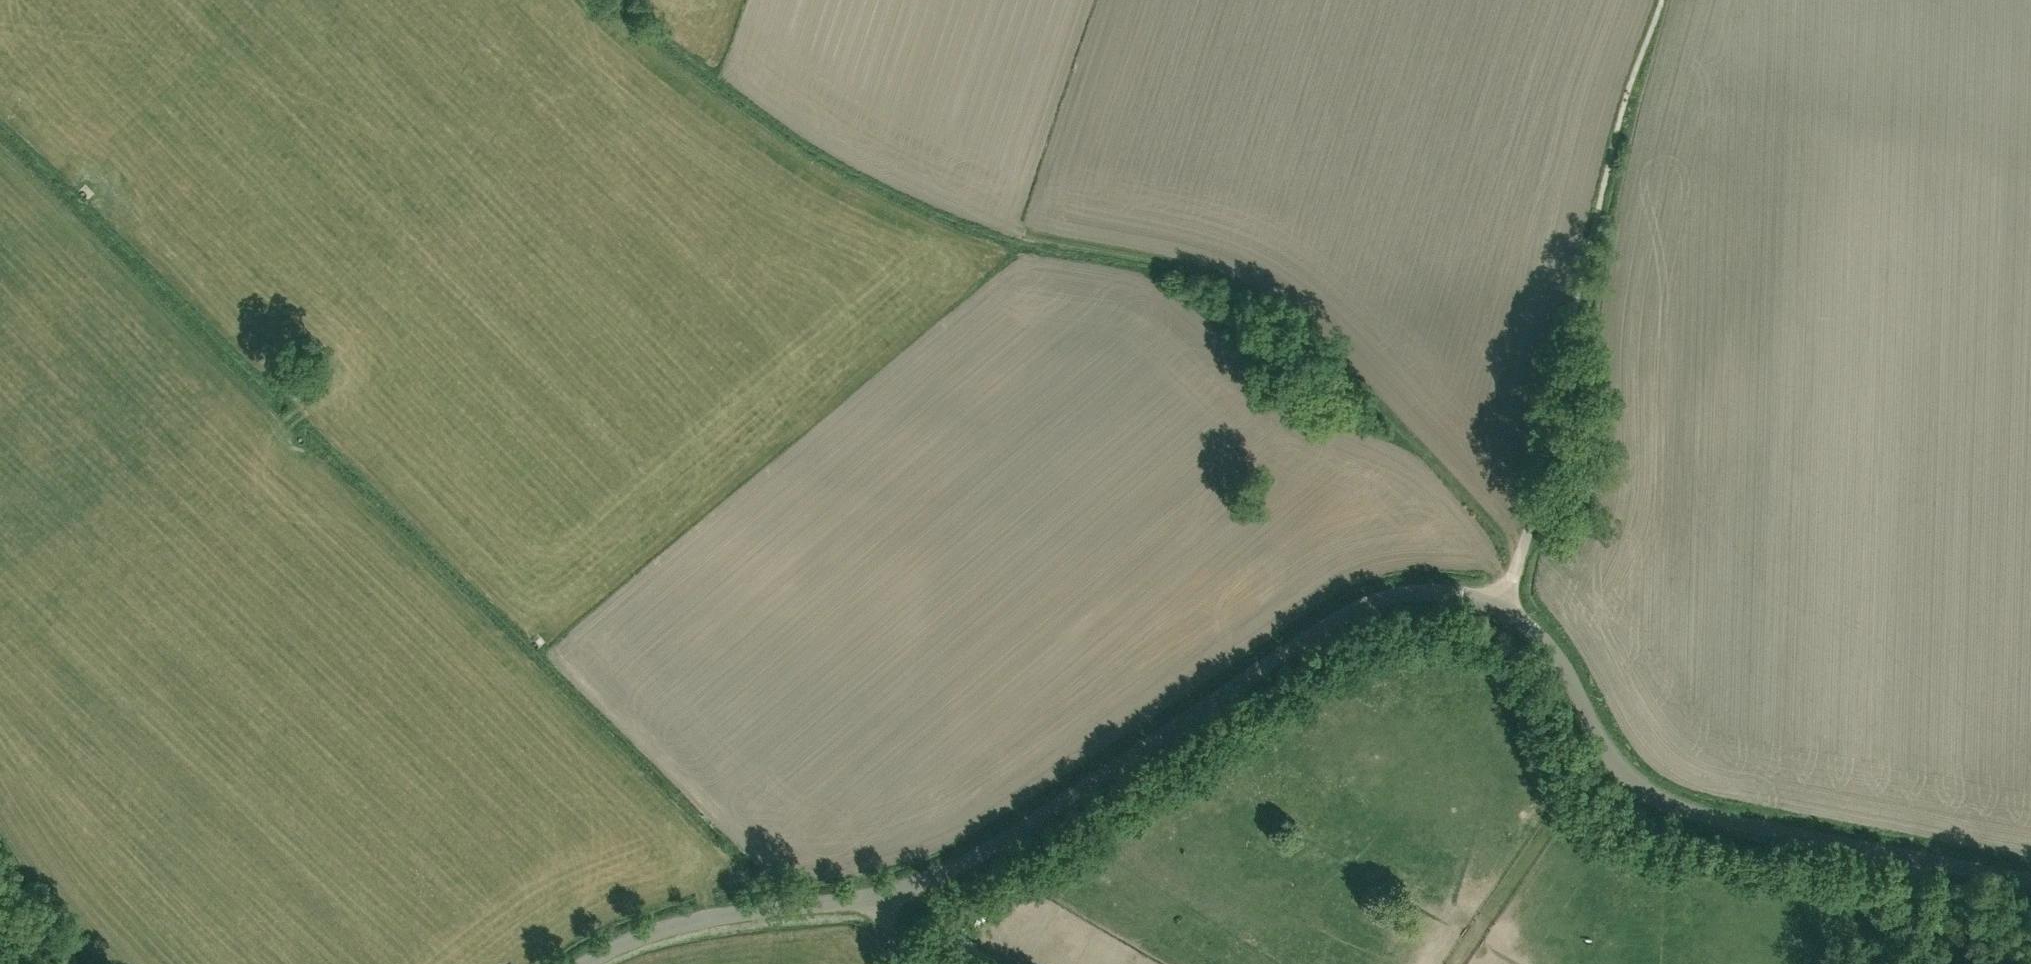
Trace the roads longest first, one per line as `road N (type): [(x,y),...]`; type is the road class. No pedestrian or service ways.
road 1 (unclassified): [(586,963),(686,924),(860,901),(931,879),(1394,596),(1431,592),(1507,608)]
road 2 (unclassified): [(1917,857),(1692,811),(1643,788),(1614,760),(1554,651),(1507,608)]

